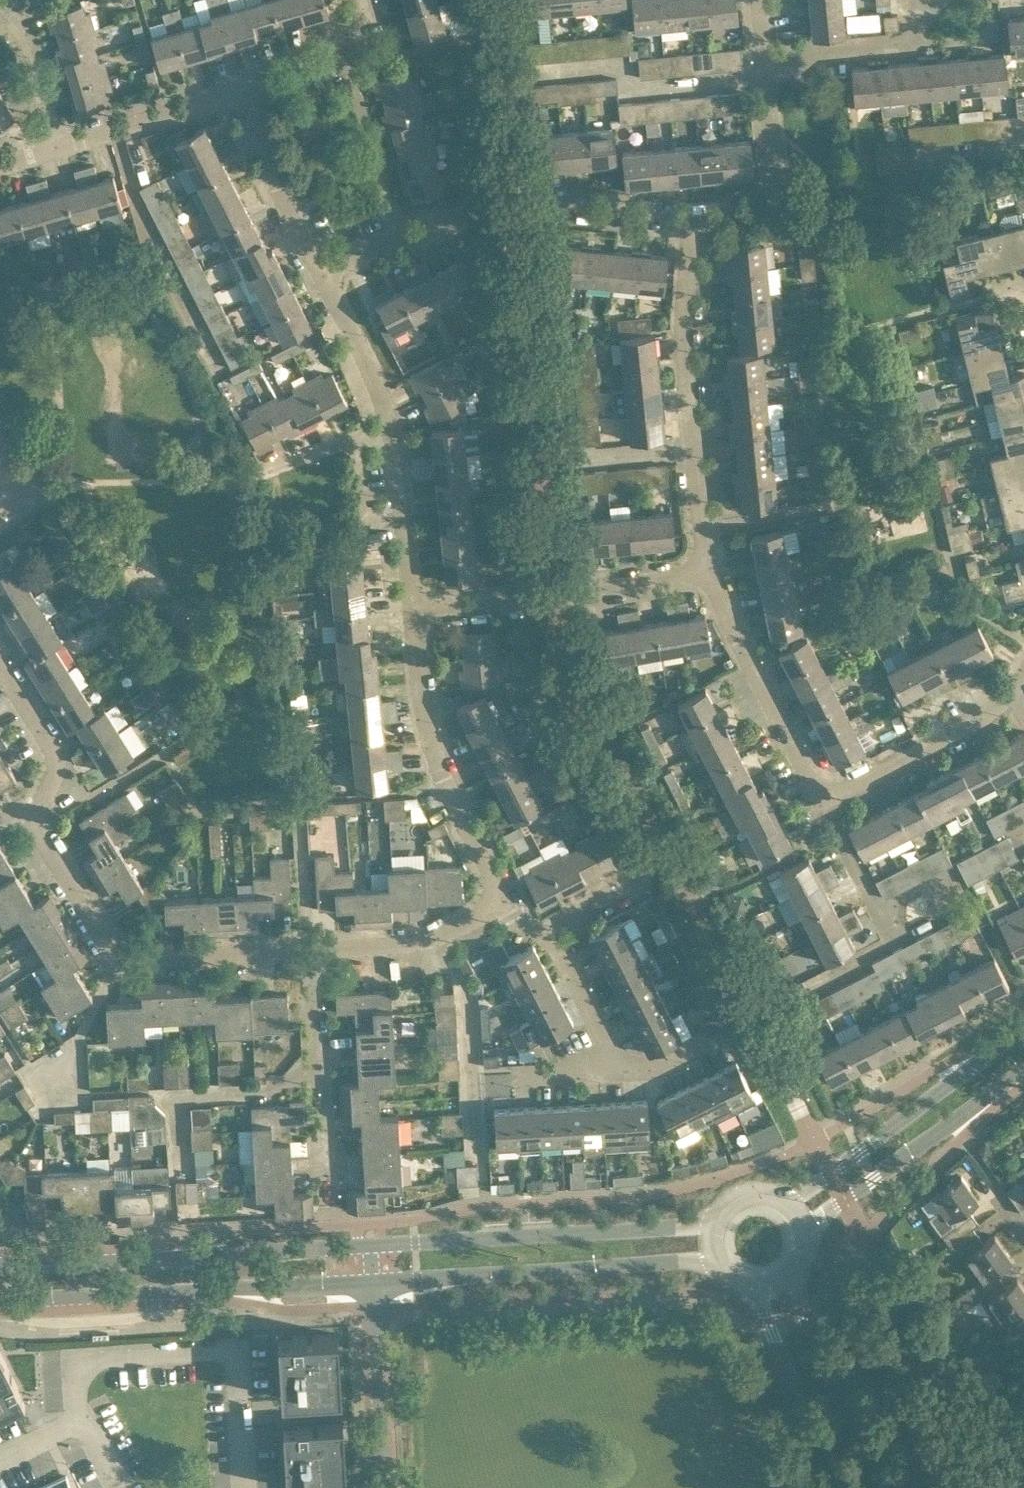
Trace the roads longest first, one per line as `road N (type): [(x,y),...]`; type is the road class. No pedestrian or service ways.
road 1 (residential): [(320,274),(402,229),(484,205),(694,219)]
road 2 (tertiary): [(0,1305),(374,1282)]
road 3 (tertiary): [(373,1245),(0,1266)]
road 4 (residential): [(37,803),(37,831),(110,948),(123,954),(312,947)]
road 5 (residential): [(710,572),(684,320),(694,219)]
road 6 (tertiary): [(722,1217),(675,1228),(373,1245)]
road 7 (tertiary): [(374,1282),(722,1261)]
road 8 (residential): [(412,603),(392,427),(320,274)]
road 9 (residential): [(491,898),(495,884),(422,708),(412,603)]
road 10 (residential): [(412,603),(710,572)]
road 11 (tertiary): [(1023,1032),(783,1202)]
road 12 (tertiary): [(802,1230),(1023,1071)]
road 13 (residential): [(329,1198),(312,947)]
road 14 (residential): [(817,798),(739,649),(710,572)]
road 15 (residential): [(1023,672),(987,716),(817,798)]
road 16 (tertiary): [(897,1487),(826,1374),(791,1269)]
road 17 (residential): [(694,219),(779,202),(765,57)]
road 18 (tertiary): [(750,1281),(834,1487)]
road 19 (unclassified): [(385,1487),(374,1282)]
road 20 (residential): [(248,104),(233,100),(56,147)]
road 21 (residential): [(765,57),(911,41),(938,0)]
road 22 (residential): [(312,947),(448,932),(486,910),(491,898)]
road 23 (residential): [(320,274),(287,211),(259,111),(248,104)]
road 24 (residential): [(248,104),(363,22),(363,0)]
road 25 (residential): [(609,1069),(606,1037),(566,956),(539,929)]
road 26 (residential): [(0,664),(52,751),(37,803)]
road 27 (residential): [(56,147),(23,28),(0,13)]
road 28 (residential): [(539,929),(670,862)]
road 29 (residential): [(873,906),(817,798)]

